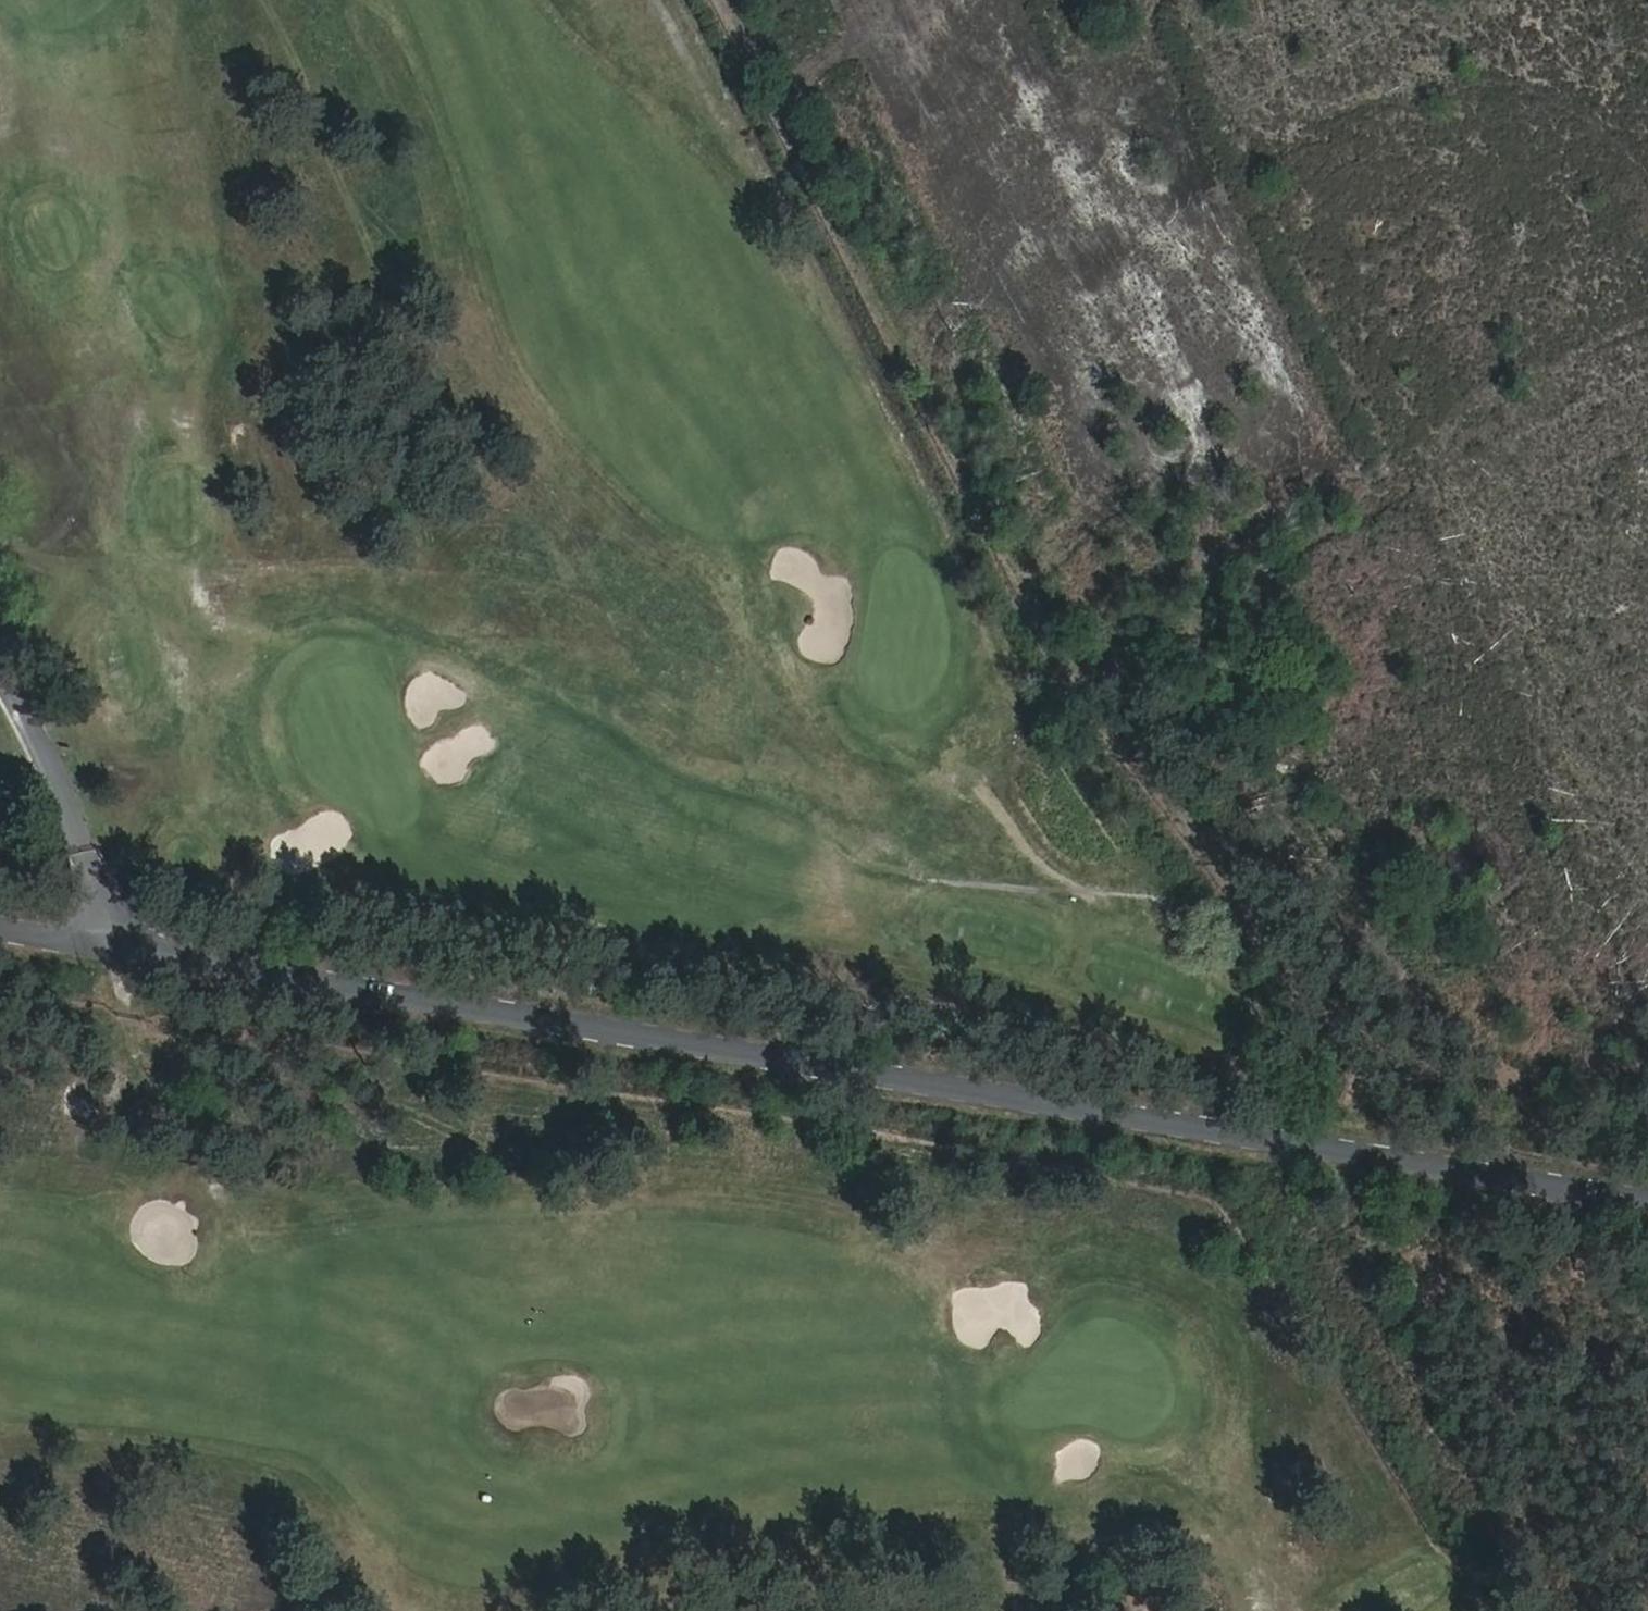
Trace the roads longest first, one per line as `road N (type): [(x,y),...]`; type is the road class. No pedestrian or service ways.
road 1 (unclassified): [(113,951),(1647,1197)]
road 2 (unclassified): [(113,951),(50,765),(0,666)]

